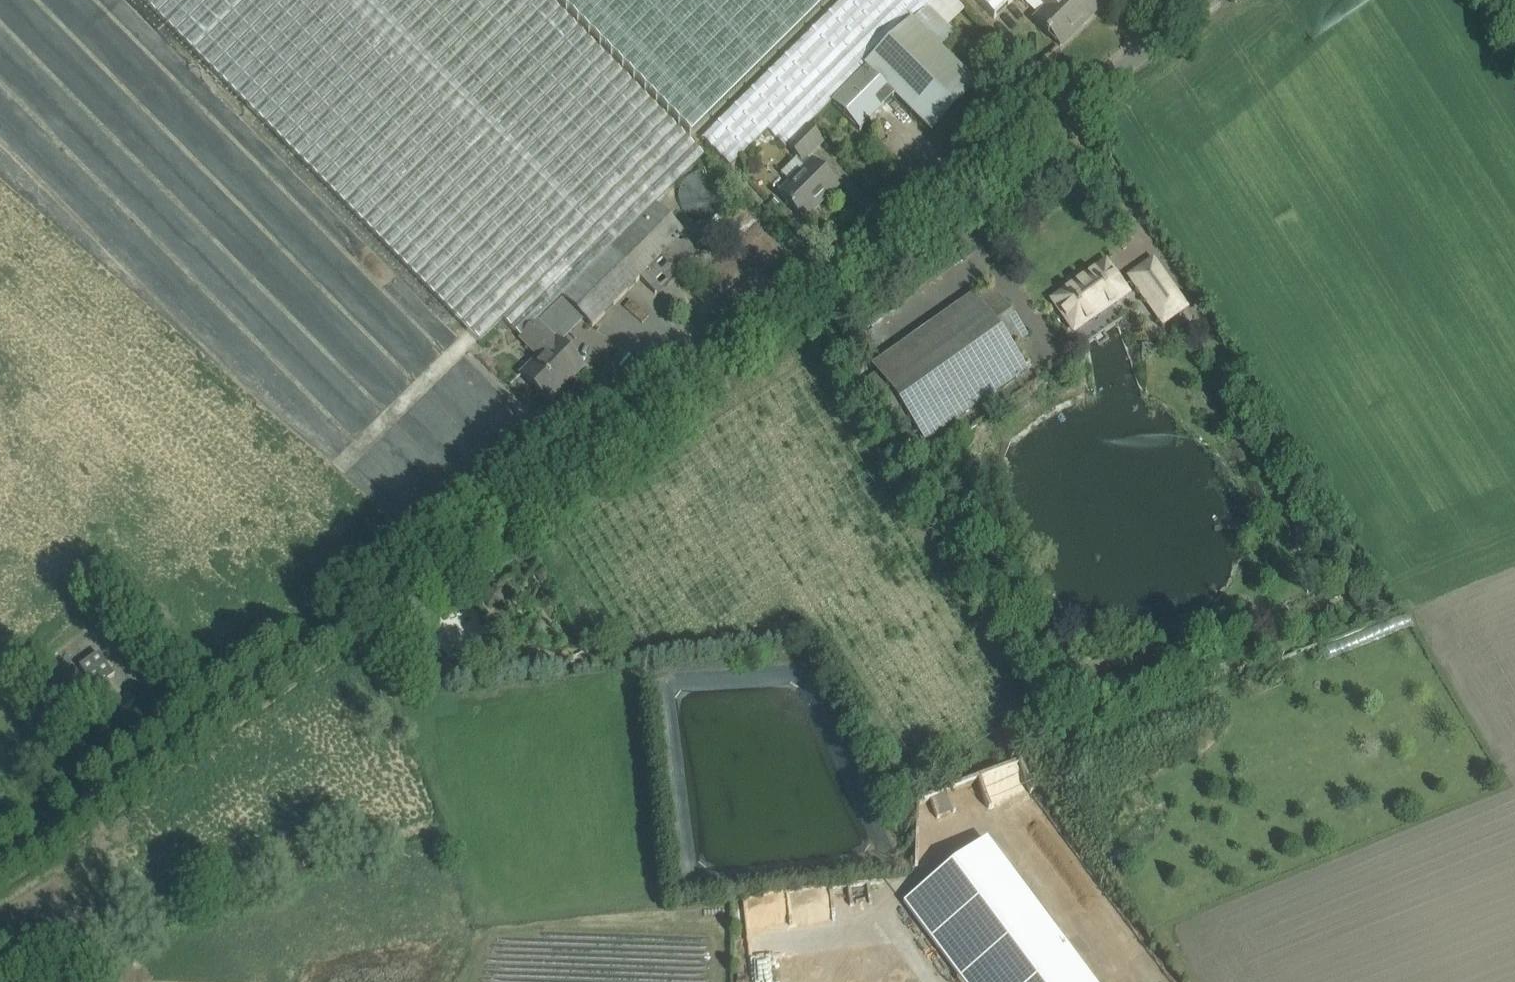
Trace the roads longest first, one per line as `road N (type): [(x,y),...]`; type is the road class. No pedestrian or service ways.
road 1 (unclassified): [(0,857),(153,766),(1060,118),(1207,0)]

